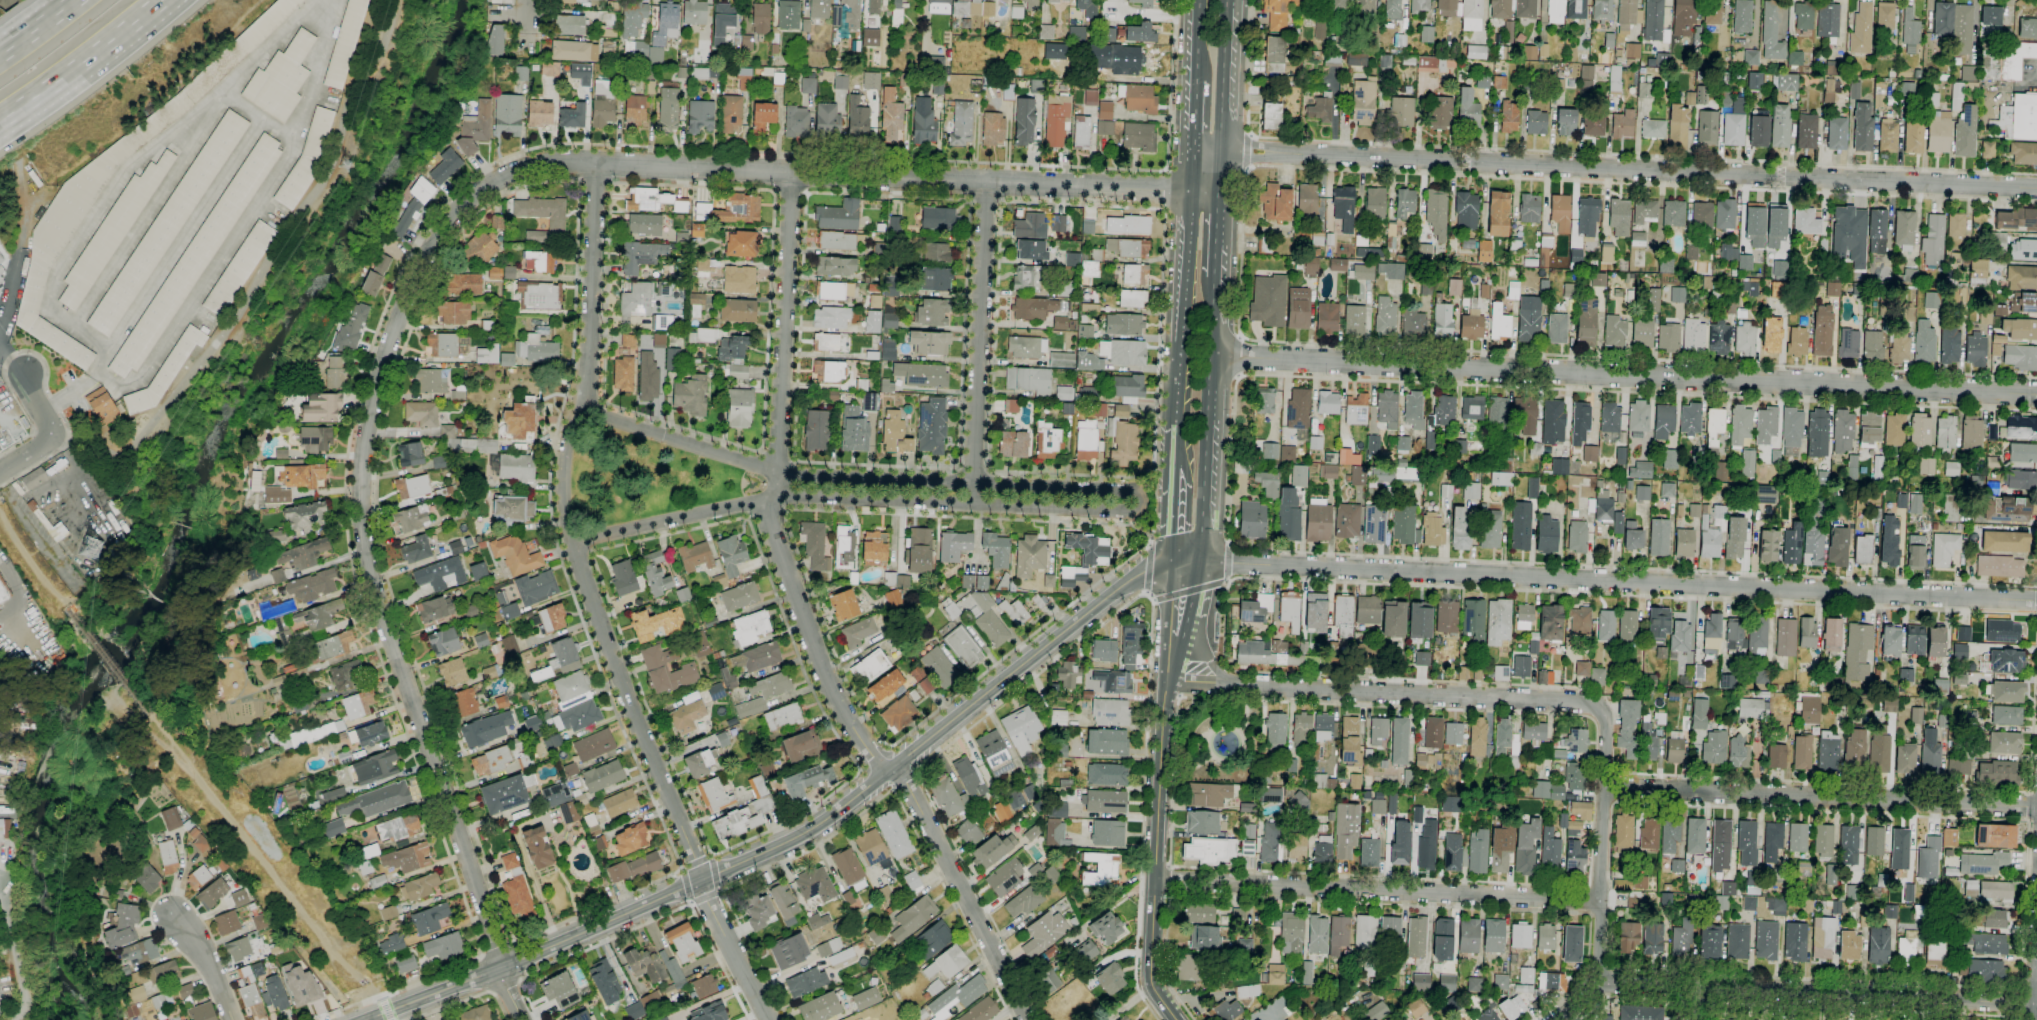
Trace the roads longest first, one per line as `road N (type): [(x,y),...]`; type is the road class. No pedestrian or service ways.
road 1 (residential): [(1221,193),(564,163),(513,172),(468,199),(439,231),(386,353),(361,480),(362,532),(375,596),(502,968)]
road 2 (secondary): [(1190,563),(1149,570),(1119,588),(793,838),(366,1019)]
road 3 (residential): [(2036,601),(1190,563)]
road 4 (residential): [(2036,189),(1191,150)]
road 5 (residential): [(2036,394),(1217,356)]
road 6 (residential): [(787,172),(777,496),(765,516),(825,676),(887,772)]
road 7 (residential): [(571,543),(777,496),(1129,512),(1141,502)]
road 8 (residential): [(1141,502),(1130,491),(778,475),(581,409)]
road 9 (residential): [(2036,1004),(1600,982),(1547,1019)]
road 10 (residential): [(1600,901),(1155,880)]
road 11 (residential): [(1601,709),(1167,684)]
road 12 (residential): [(2036,807),(1603,786)]
road 13 (residential): [(571,543),(700,880)]
road 14 (secondary): [(1167,684),(1151,983),(1176,1019)]
road 15 (residential): [(986,182),(971,505)]
road 16 (residential): [(887,772),(908,784),(1023,1019)]
road 17 (primary): [(1191,150),(1178,426)]
road 18 (residential): [(1601,709),(1600,982)]
road 19 (primary): [(1190,563),(1208,529),(1219,316)]
road 20 (residential): [(595,164),(581,409)]
road 21 (motorway): [(0,122),(163,0)]
road 22 (primary): [(1221,193),(1234,0)]
road 23 (residential): [(700,880),(768,1019)]
road 24 (residential): [(581,409),(565,455),(571,543)]
road 25 (residential): [(172,916),(211,966),(231,1019)]

